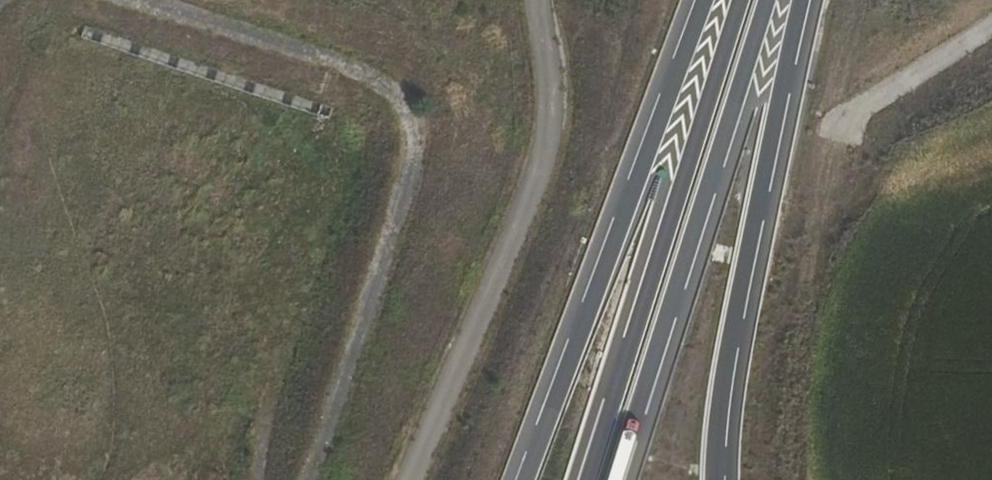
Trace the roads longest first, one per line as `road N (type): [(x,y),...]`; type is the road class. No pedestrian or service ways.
road 1 (track): [(308,479),(410,166),(410,113),(376,81),(119,0)]
road 2 (track): [(991,27),(846,118),(834,141),(813,202),(787,427),(793,479)]
road 3 (trunk): [(702,0),(520,479)]
road 4 (unclassified): [(416,479),(551,162),(544,0)]
road 5 (trunk): [(741,0),(586,479)]
road 6 (trunk): [(616,479),(764,0)]
road 7 (trunk): [(717,479),(733,305),(798,0)]

